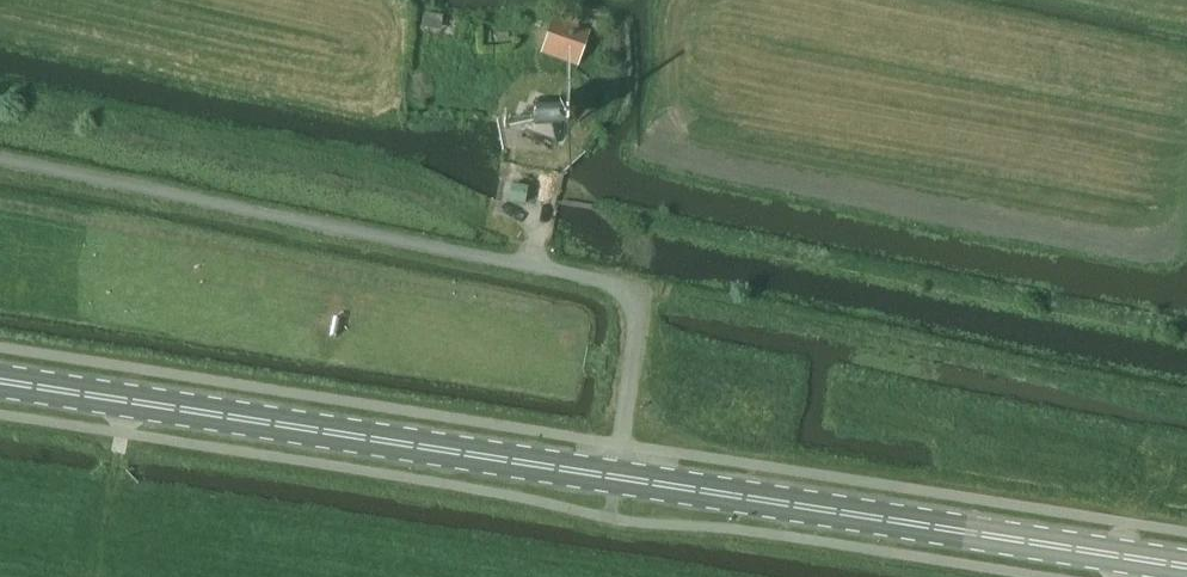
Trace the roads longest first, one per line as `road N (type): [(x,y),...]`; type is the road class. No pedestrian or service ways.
road 1 (unclassified): [(617,478),(640,290),(0,158)]
road 2 (primary): [(617,478),(0,382)]
road 3 (primary): [(1186,571),(617,478)]

